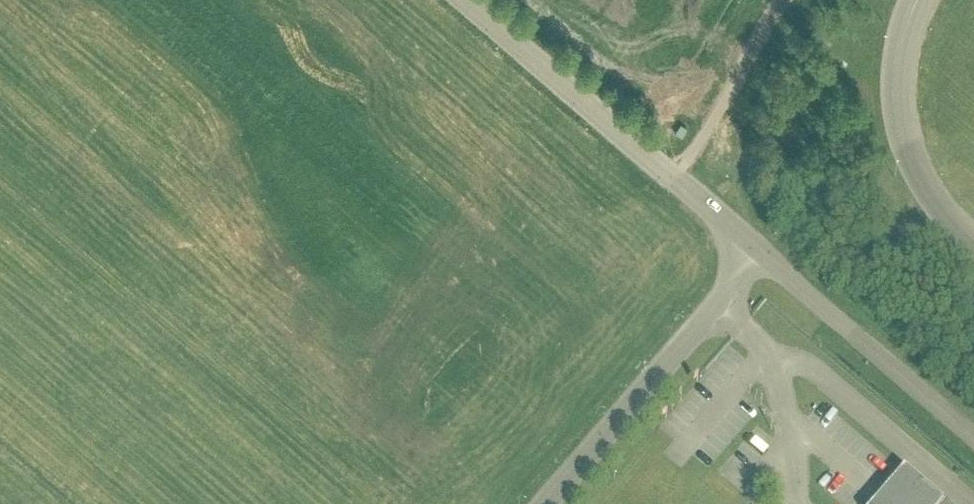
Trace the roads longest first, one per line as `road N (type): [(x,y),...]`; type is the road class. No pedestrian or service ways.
road 1 (tertiary): [(756,254),(464,0)]
road 2 (unclassified): [(547,503),(756,254)]
road 3 (tertiary): [(973,440),(756,254)]

